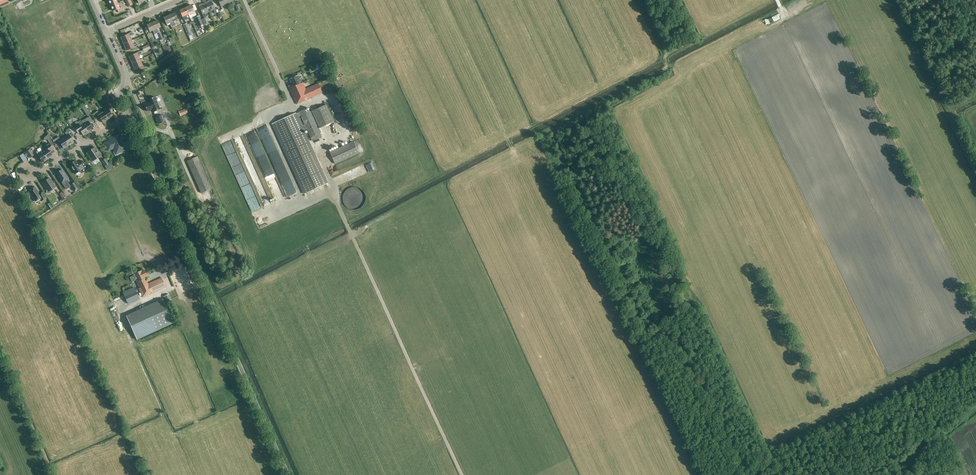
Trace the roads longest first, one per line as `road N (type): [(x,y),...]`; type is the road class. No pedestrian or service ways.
road 1 (track): [(641,0),(665,69),(555,126),(554,139),(640,317),(654,335),(677,329),(740,461)]
road 2 (unclassified): [(288,474),(128,116)]

